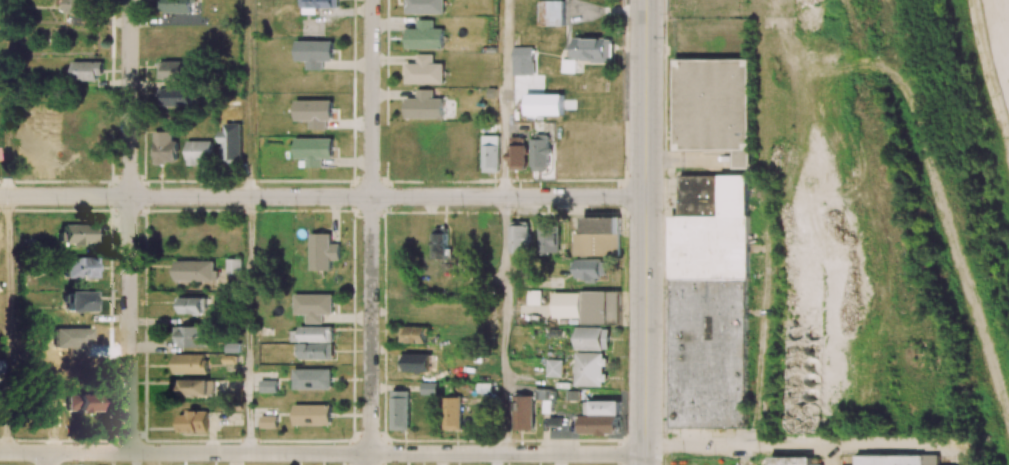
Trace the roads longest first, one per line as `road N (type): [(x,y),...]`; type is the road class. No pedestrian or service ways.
road 1 (residential): [(647,198),(0,197)]
road 2 (residential): [(646,450),(0,454)]
road 3 (secondary): [(646,464),(647,0)]
road 4 (residential): [(368,454),(372,0)]
road 5 (residential): [(129,454),(131,0)]
road 6 (residential): [(965,447),(646,450)]

